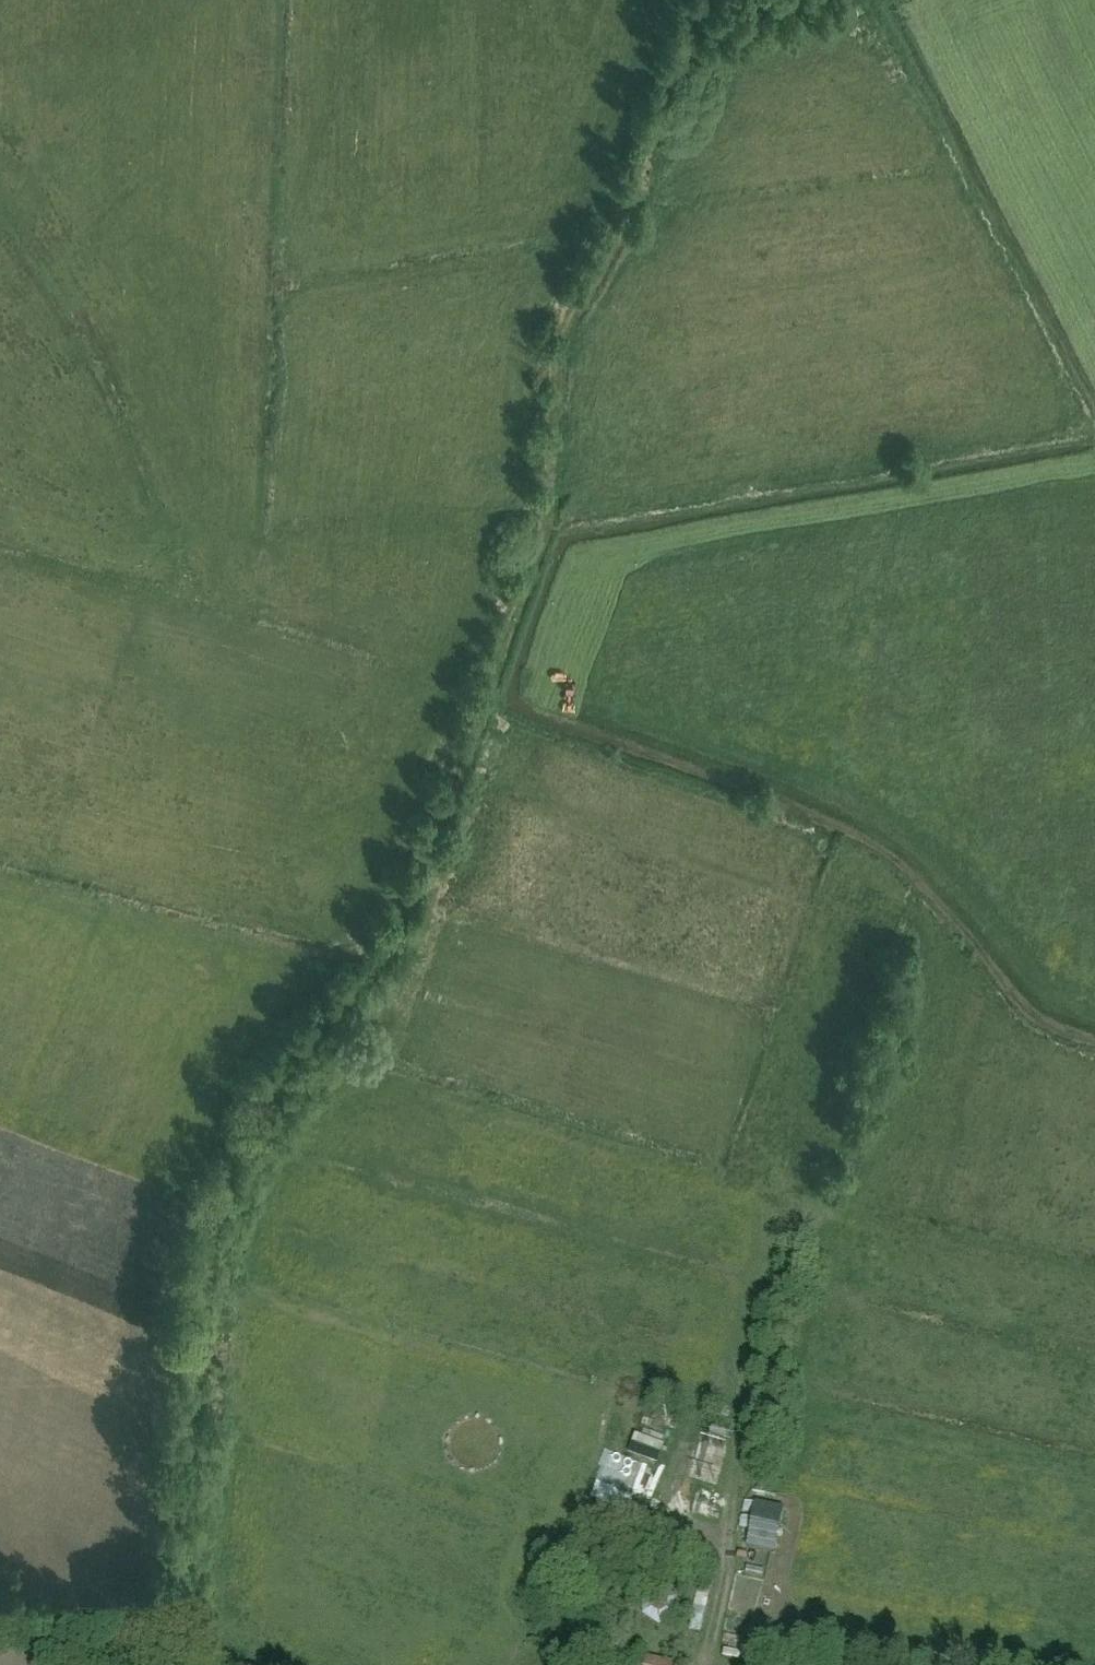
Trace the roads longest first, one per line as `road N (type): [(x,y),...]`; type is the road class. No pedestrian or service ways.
road 1 (track): [(174,1664),(183,1621),(192,1416),(212,1247),(232,1164),(305,1036),(387,943),(438,841),(549,519),(563,322),(610,237),(696,0)]

